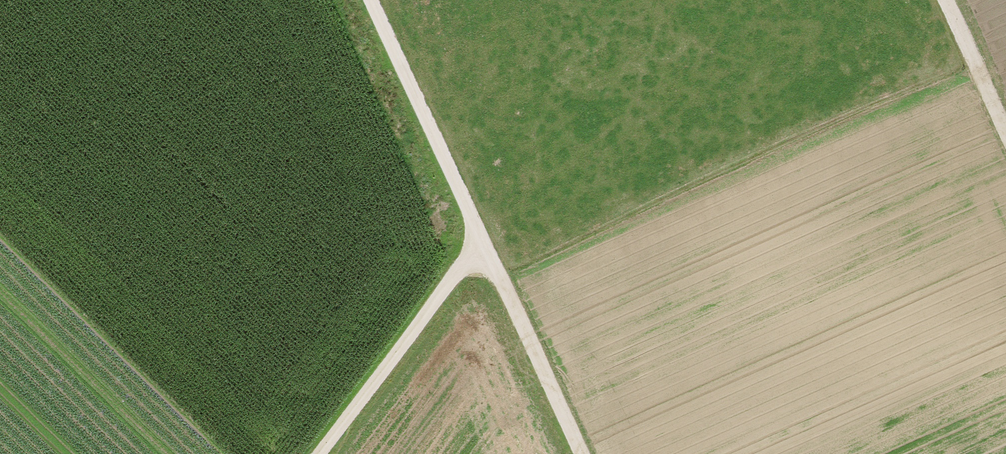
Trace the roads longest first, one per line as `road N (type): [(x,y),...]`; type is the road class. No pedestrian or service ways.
road 1 (track): [(577,453),(368,0)]
road 2 (track): [(484,250),(462,264),(314,453)]
road 3 (track): [(1005,145),(939,0)]

